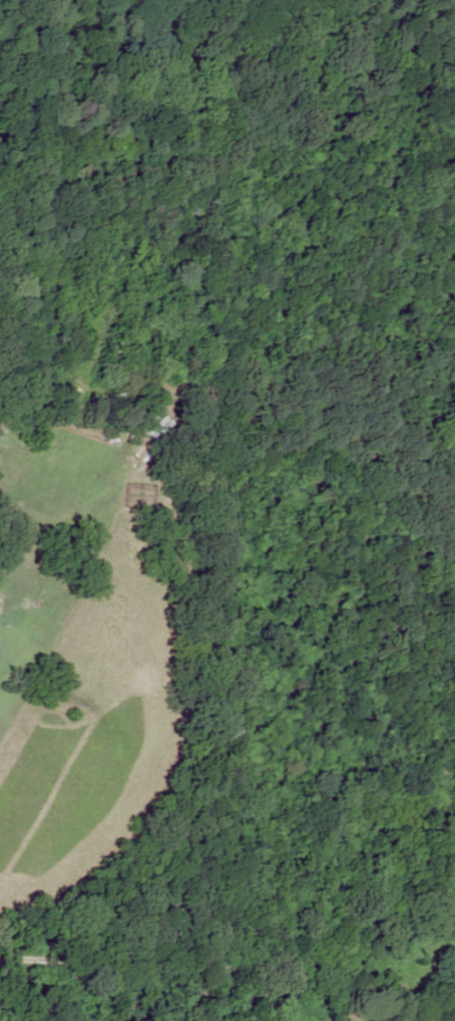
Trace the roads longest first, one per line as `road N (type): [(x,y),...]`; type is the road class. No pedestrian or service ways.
road 1 (residential): [(0,955),(101,959),(138,947),(181,915),(203,836),(225,148),(280,0)]

